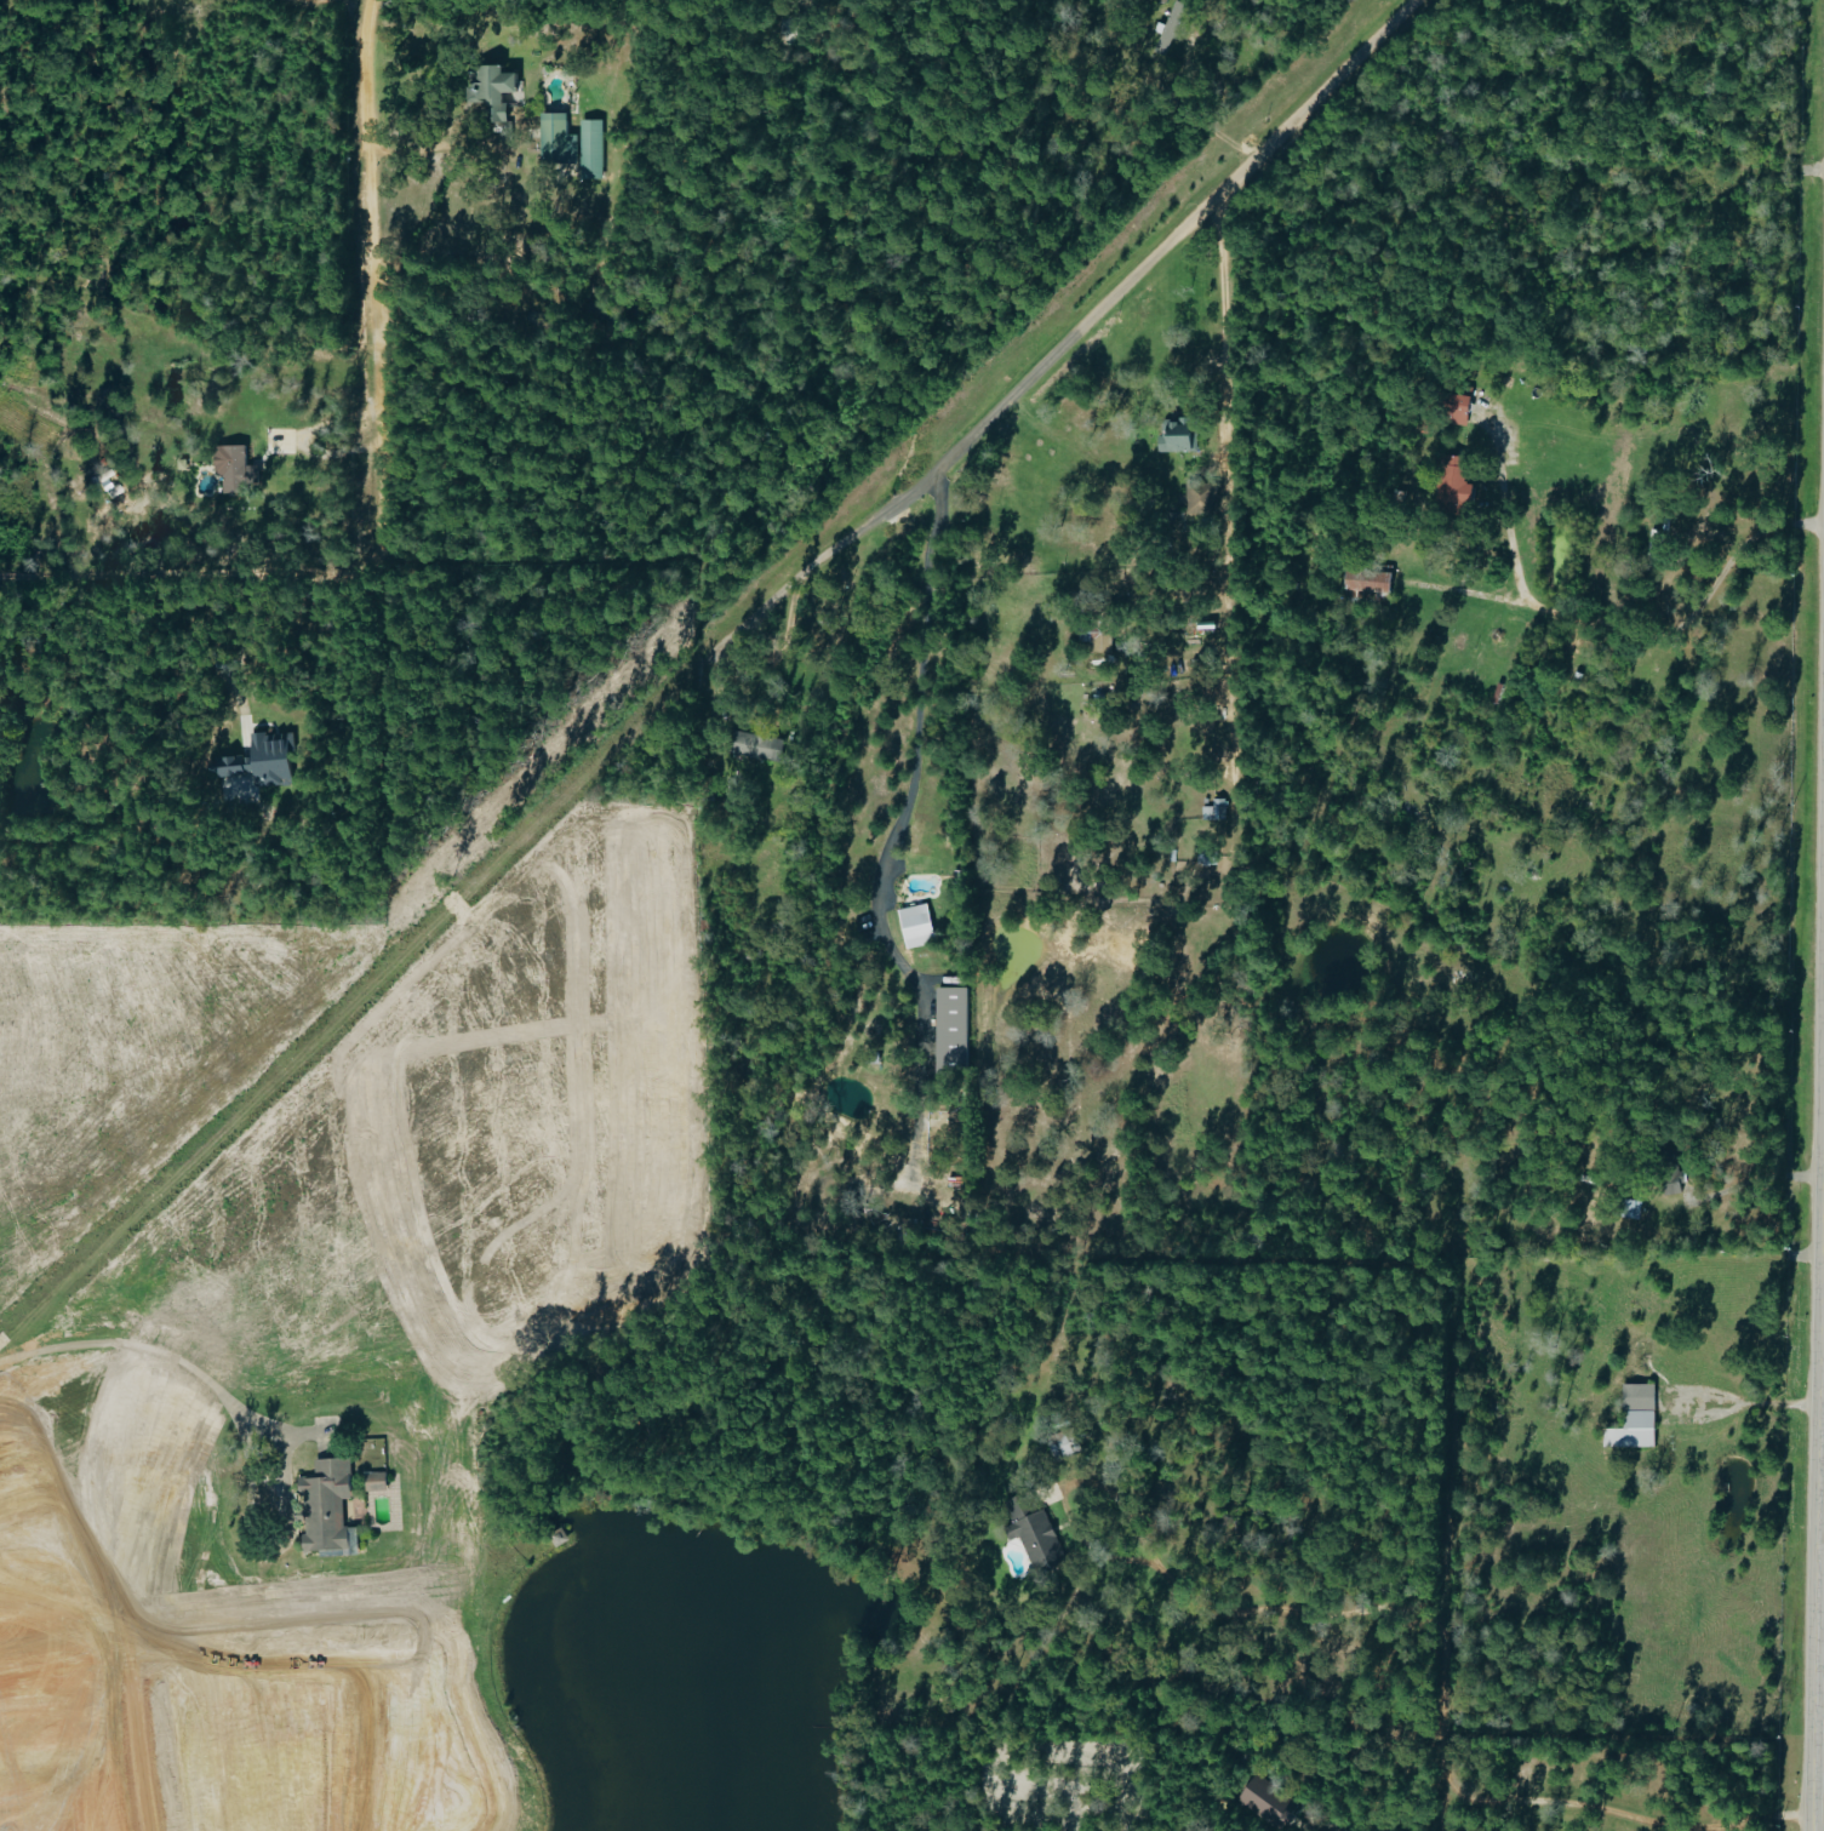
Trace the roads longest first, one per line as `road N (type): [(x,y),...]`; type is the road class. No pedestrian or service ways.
road 1 (residential): [(373,0),(366,107),(377,526),(366,568),(328,580),(0,577)]
road 2 (residential): [(1419,0),(943,473),(748,628)]
road 3 (secondary): [(1812,1830),(1823,962)]
road 4 (residential): [(242,0),(372,4)]

